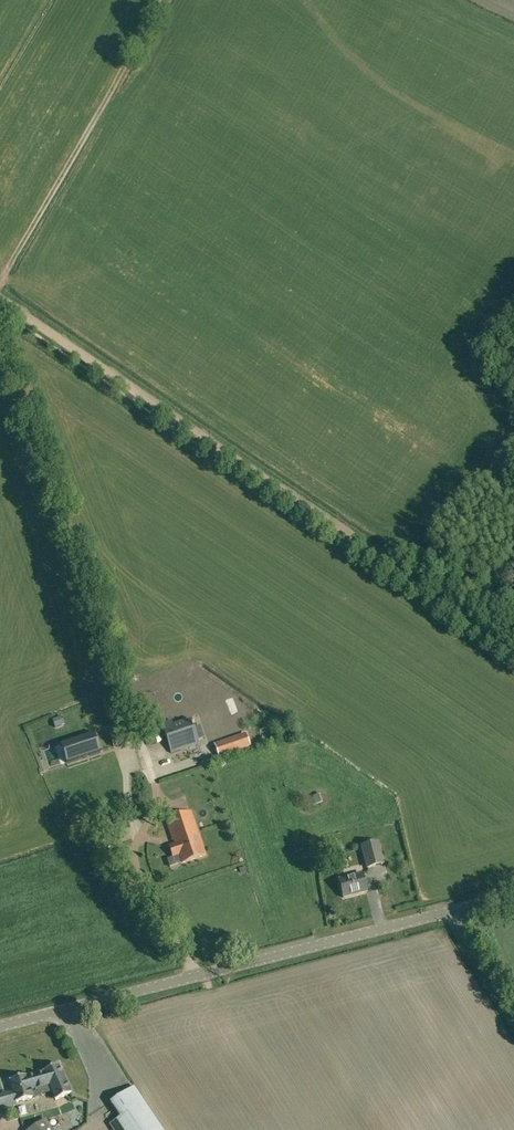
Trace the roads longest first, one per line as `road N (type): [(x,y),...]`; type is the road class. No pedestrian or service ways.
road 1 (track): [(513,650),(0,298)]
road 2 (tertiary): [(0,1028),(450,913)]
road 3 (track): [(0,337),(138,732)]
road 4 (track): [(0,281),(164,0)]
road 5 (unclassified): [(513,1014),(450,913)]

